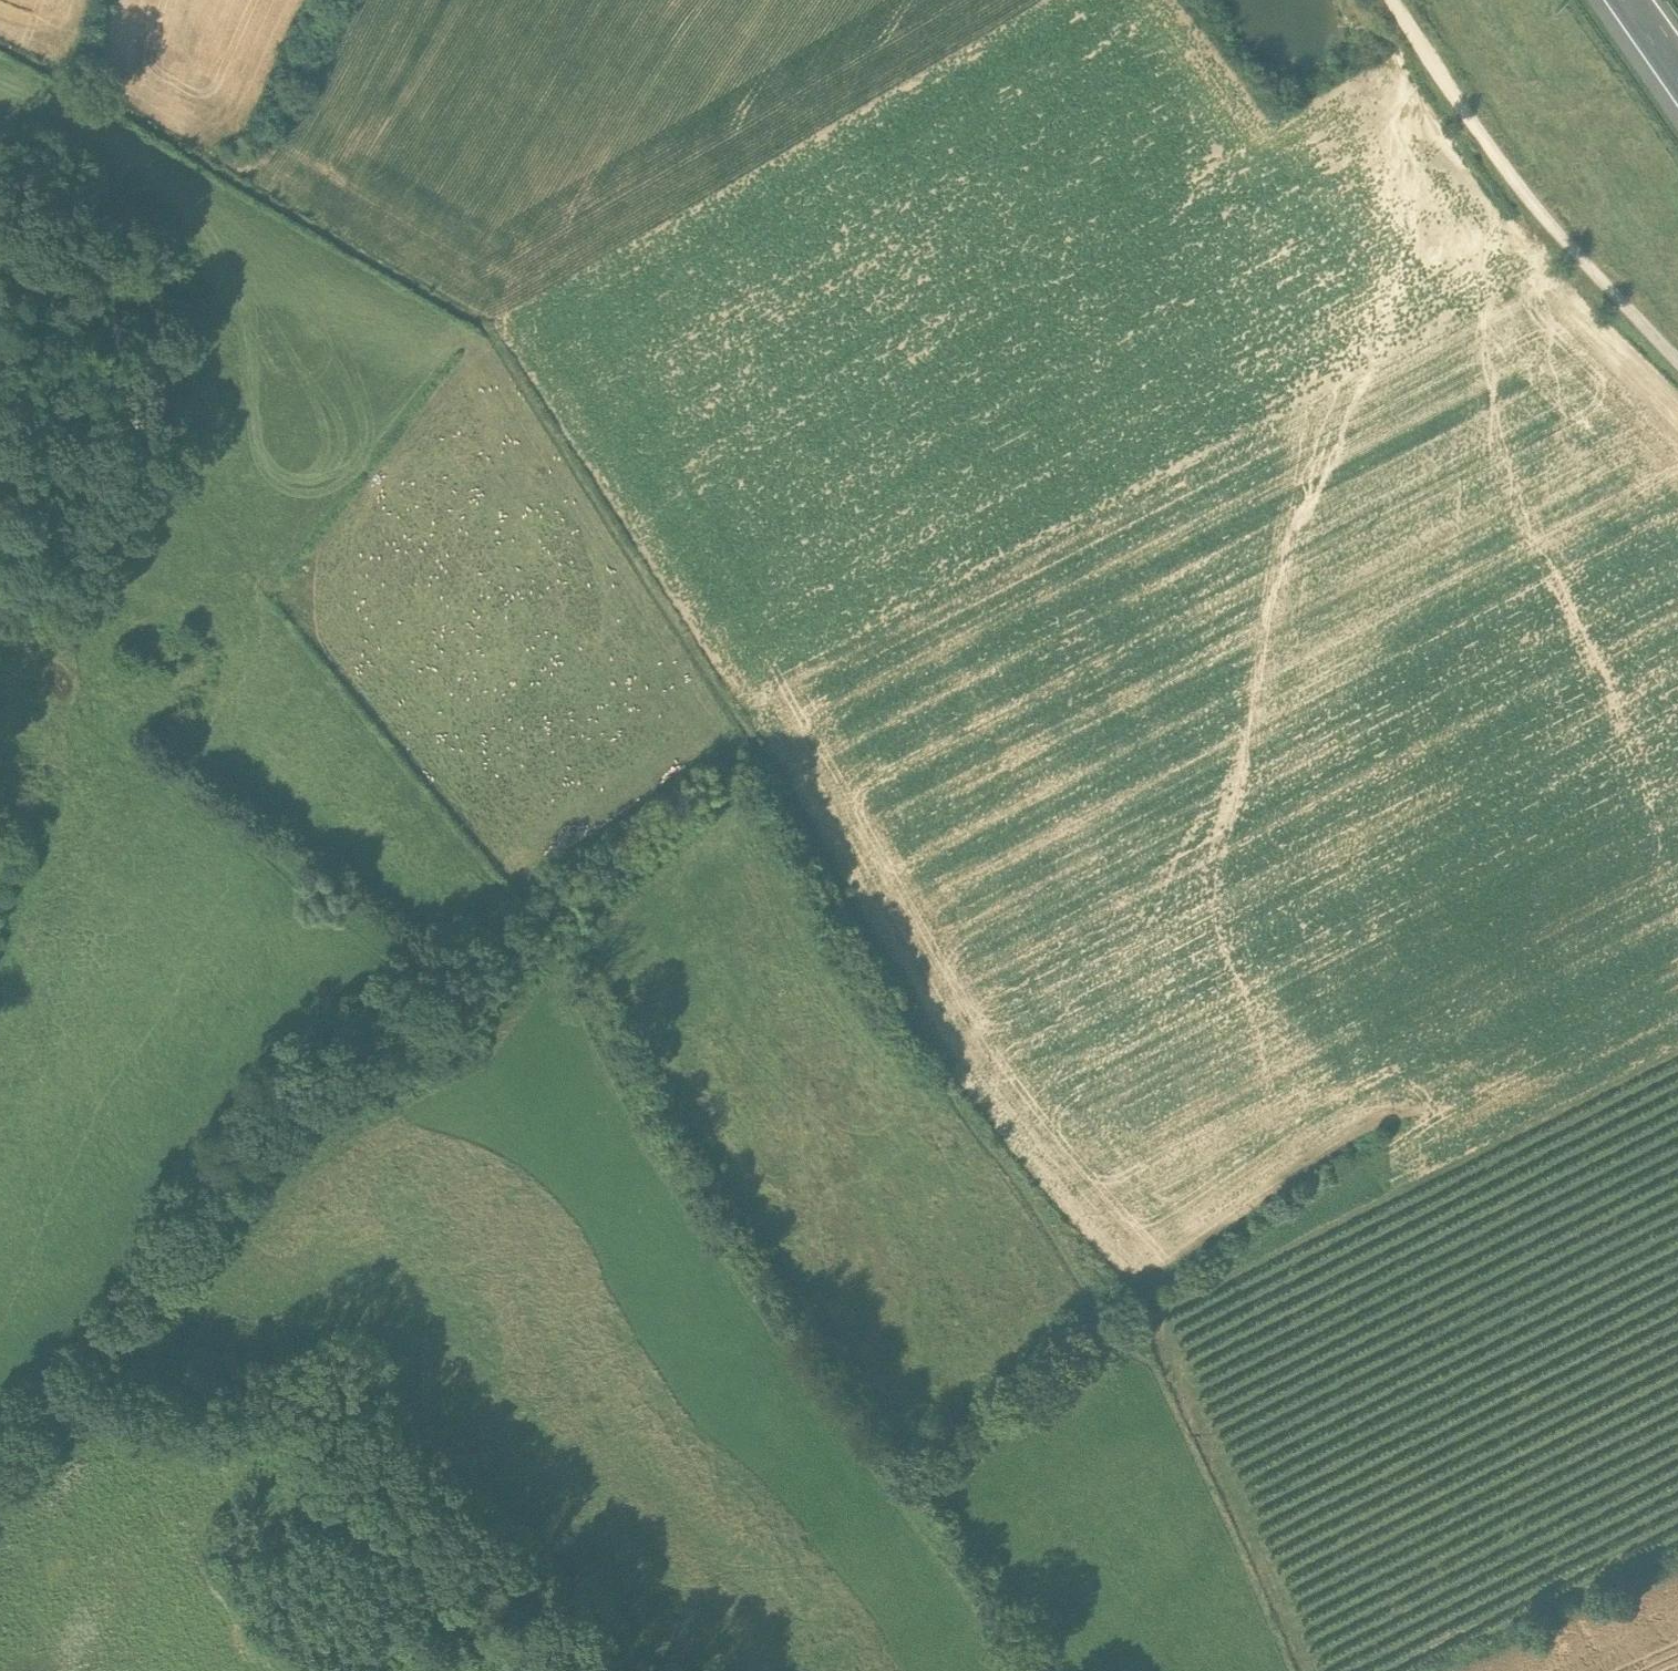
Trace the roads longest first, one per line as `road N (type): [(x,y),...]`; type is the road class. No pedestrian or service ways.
road 1 (track): [(1393,0),(1525,191),(1677,360)]

